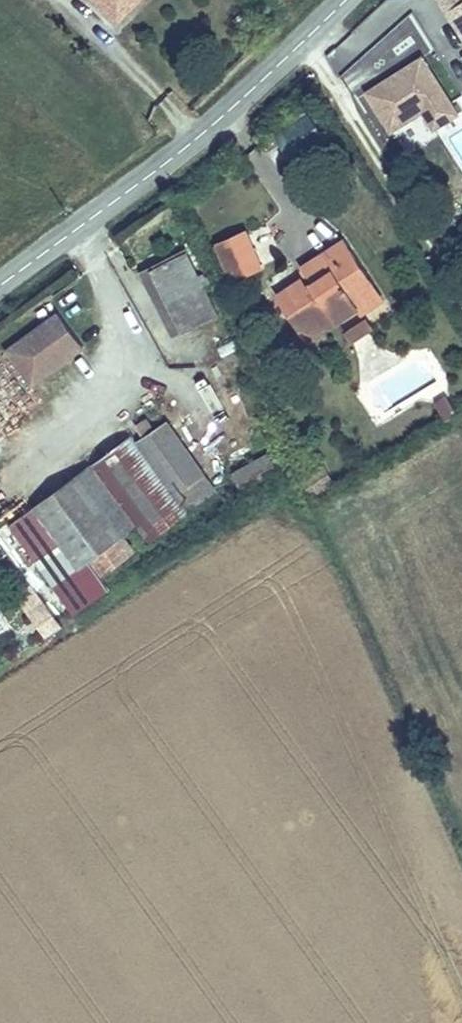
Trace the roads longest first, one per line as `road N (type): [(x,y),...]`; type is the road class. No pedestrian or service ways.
road 1 (tertiary): [(0,281),(219,115),(344,0)]

